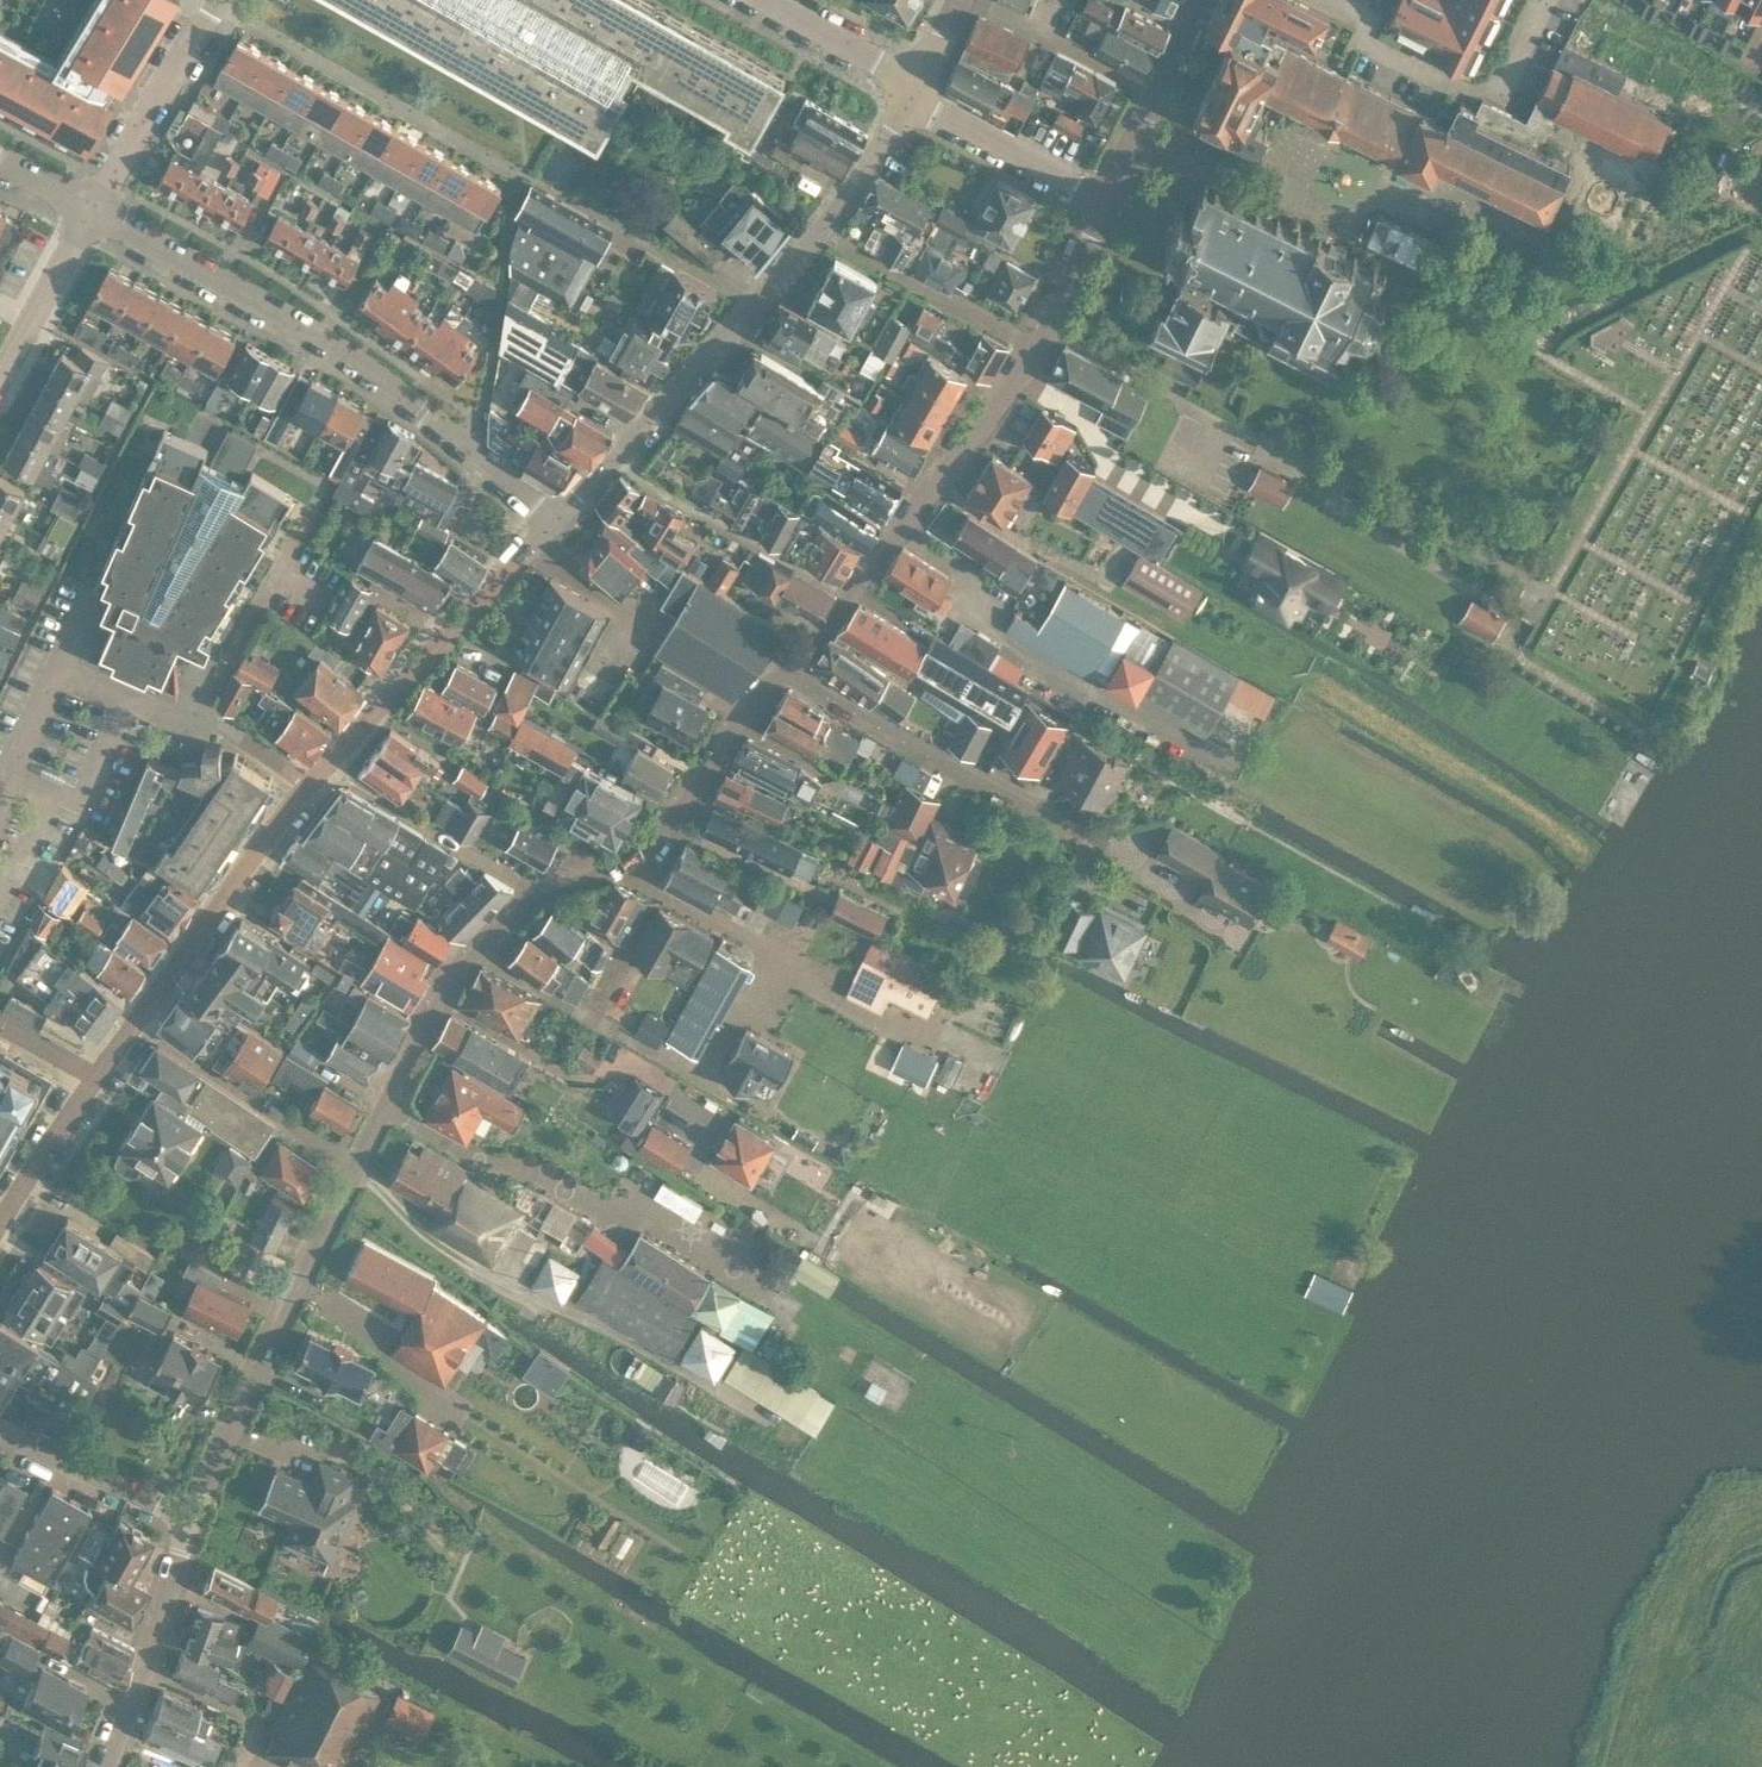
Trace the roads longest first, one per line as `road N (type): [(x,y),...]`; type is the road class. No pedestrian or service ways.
road 1 (residential): [(780,671),(654,850),(532,892),(470,962),(427,1026),(192,1519)]
road 2 (residential): [(556,524),(382,378),(93,210)]
road 3 (residential): [(556,524),(828,232),(910,96)]
road 4 (residential): [(1035,345),(1007,398),(891,551),(780,671)]
road 5 (residential): [(93,1082),(311,785)]
road 6 (residential): [(1099,848),(780,671)]
road 7 (residential): [(311,785),(556,524)]
road 8 (residential): [(113,1766),(149,1674),(192,1519)]
road 9 (residential): [(93,210),(217,0)]
road 10 (residential): [(1106,202),(1203,0)]
road 11 (residential): [(1106,202),(910,96)]
road 12 (residential): [(192,1519),(0,1434)]
road 13 (residential): [(0,377),(93,210)]
road 14 (residential): [(910,96),(877,63),(764,0)]
road 15 (residential): [(0,1221),(93,1082)]
road 16 (residential): [(1035,345),(1106,202)]
road 17 (residential): [(187,719),(214,724),(311,785)]

